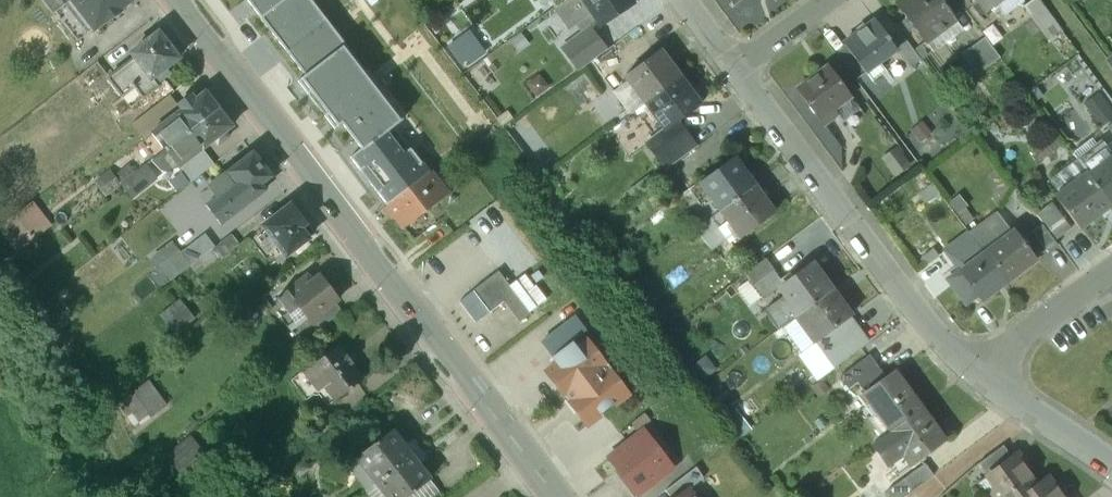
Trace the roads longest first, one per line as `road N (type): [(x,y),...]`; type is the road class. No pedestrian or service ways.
road 1 (tertiary): [(177,0),(557,496)]
road 2 (residential): [(735,66),(942,337),(980,373)]
road 3 (residential): [(1111,273),(980,373)]
road 4 (residential): [(980,373),(1111,462)]

